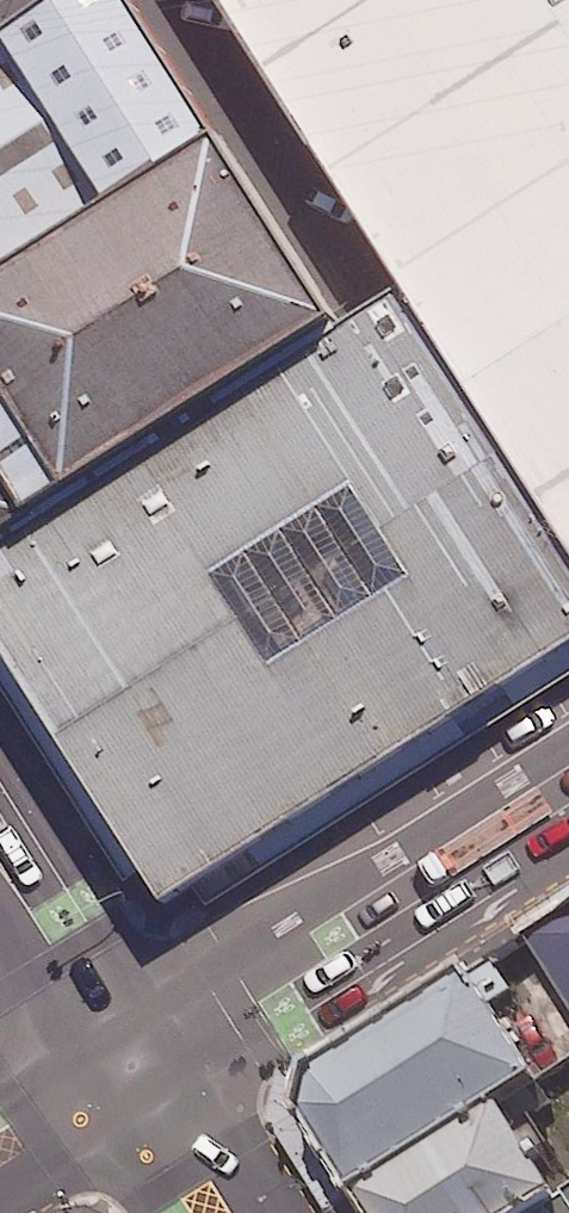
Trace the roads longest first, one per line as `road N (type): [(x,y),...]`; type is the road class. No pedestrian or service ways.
road 1 (tertiary): [(131,1065),(275,956),(568,766)]
road 2 (secondary): [(0,865),(131,1065)]
road 3 (secondary): [(131,1065),(229,1212)]
road 4 (tertiary): [(131,1065),(0,1165)]

